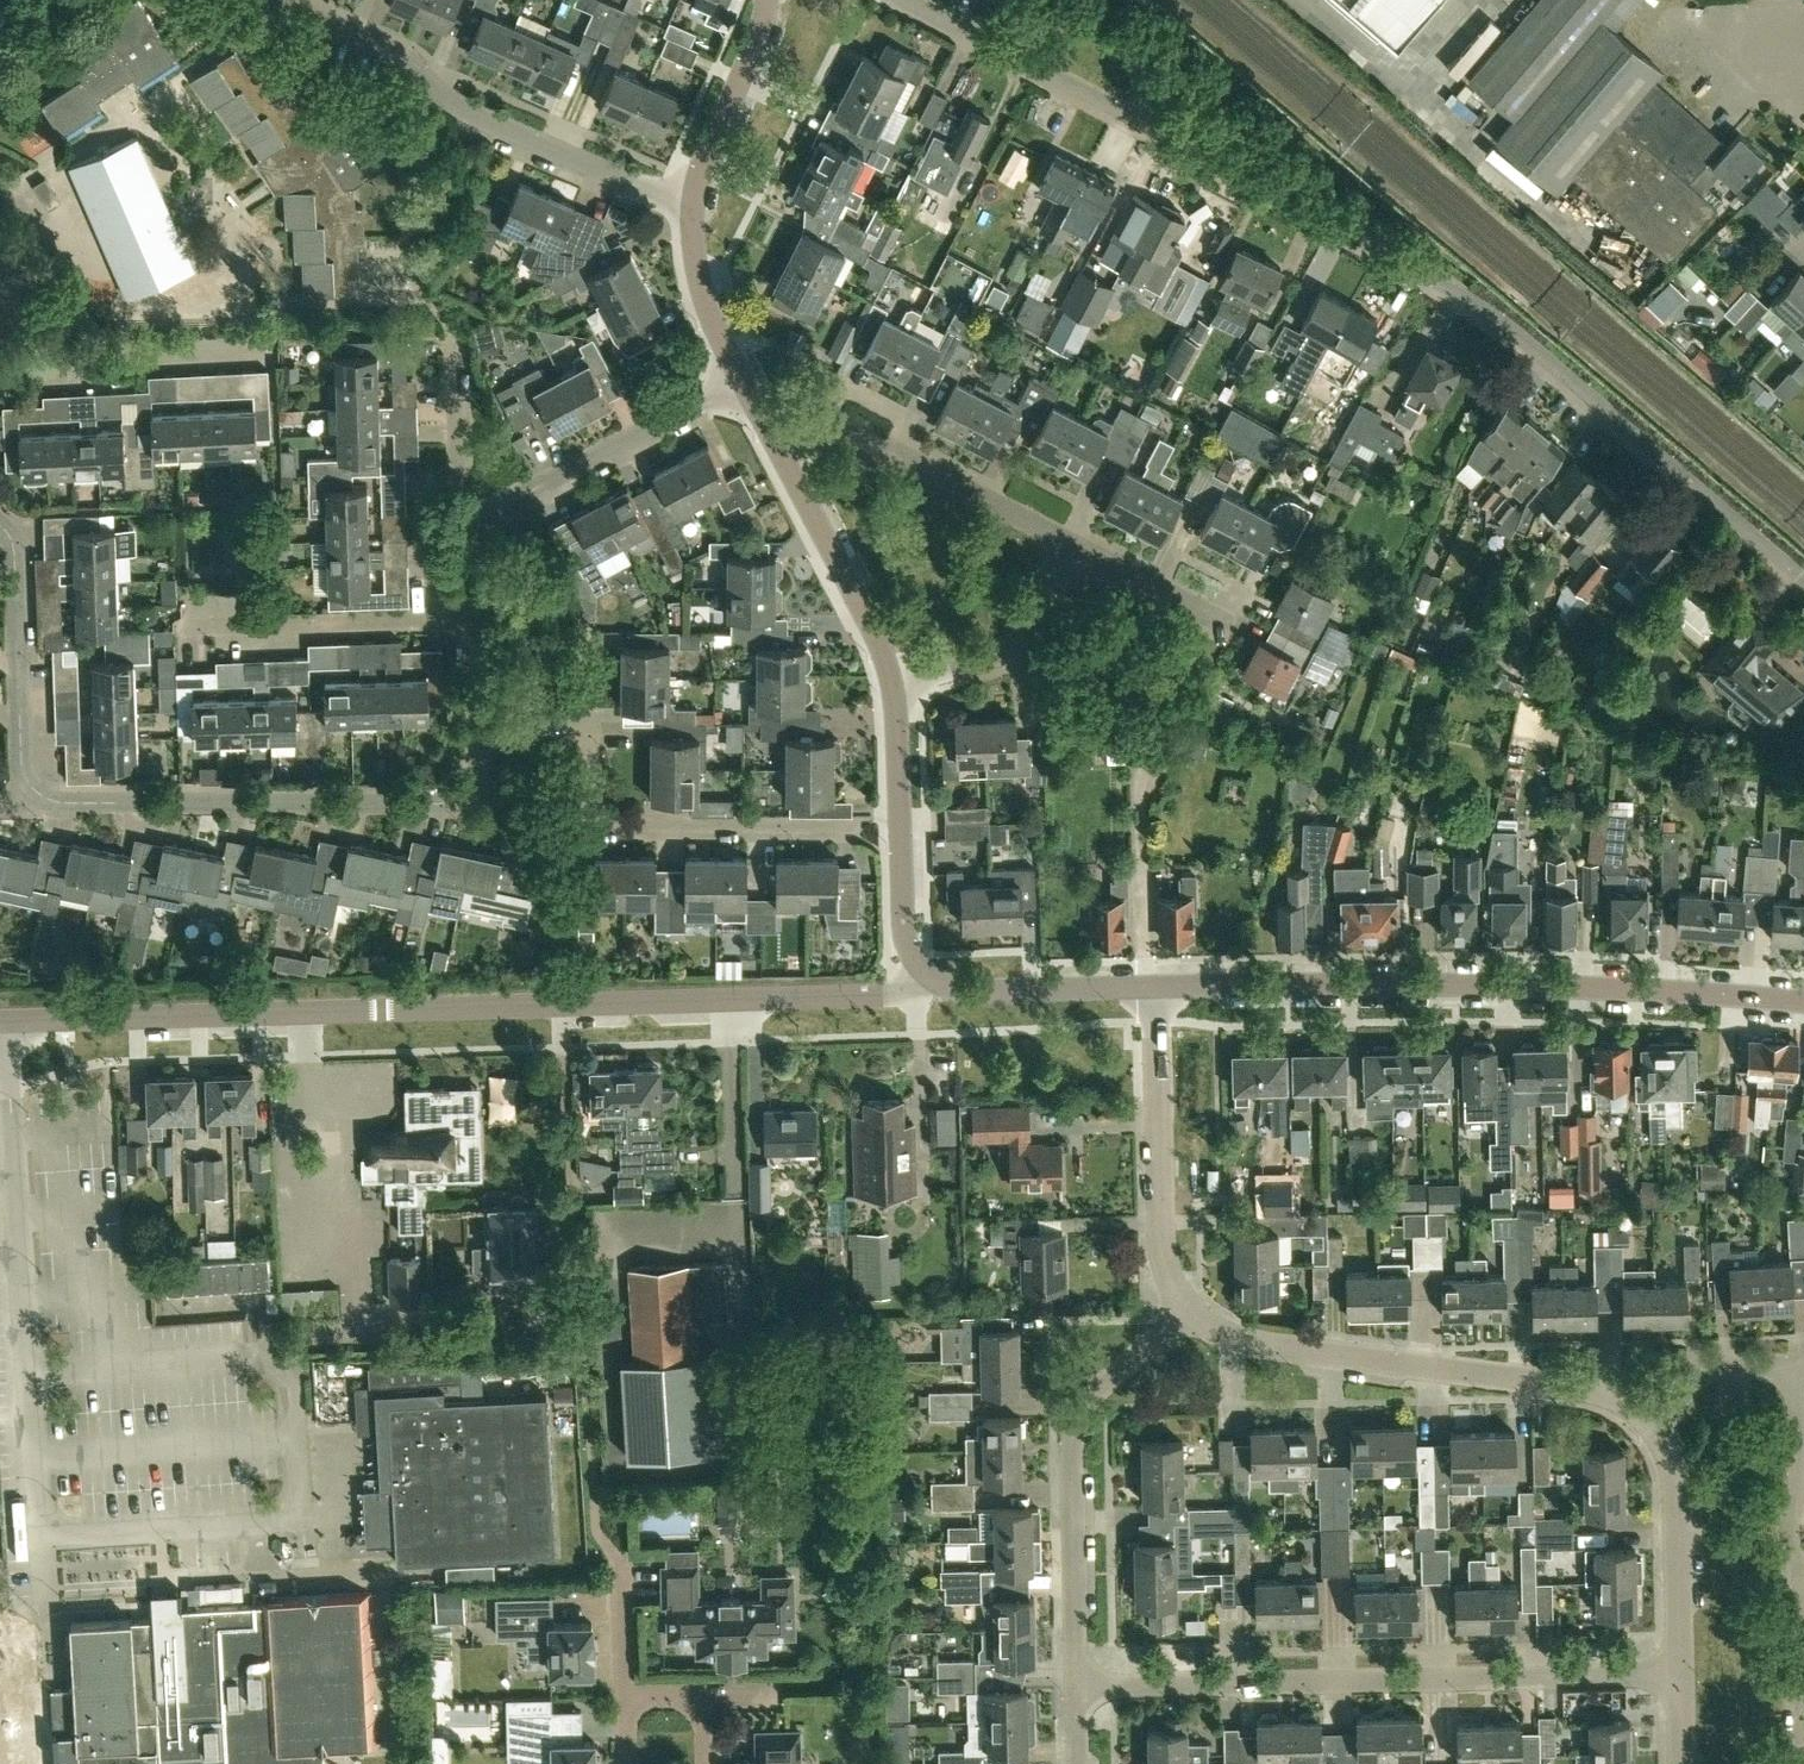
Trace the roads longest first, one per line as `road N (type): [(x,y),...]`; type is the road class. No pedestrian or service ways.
road 1 (residential): [(1803,582),(1500,323),(1422,273),(906,0)]
road 2 (residential): [(924,978),(887,997),(0,1023)]
road 3 (residential): [(1803,1004),(1579,988),(1155,987)]
road 4 (residential): [(1682,1674),(1077,1688)]
road 5 (residential): [(478,735),(474,786),(442,805),(73,806),(32,791)]
road 6 (residential): [(1652,1425),(1609,1395),(1272,1346),(1232,1337),(1187,1309)]
road 7 (residential): [(699,195),(629,183),(473,117),(392,54),(279,0)]
road 8 (residential): [(1077,1688),(1072,1451),(1079,1420),(1095,1394),(1187,1309)]
road 9 (residential): [(1801,1763),(1795,1369)]
road 10 (residential): [(900,685),(821,522),(742,383)]
road 11 (residential): [(845,826),(600,824),(586,806),(581,735)]
road 12 (residential): [(1187,1309),(1163,1257),(1155,987)]
road 13 (residential): [(174,636),(474,624)]
road 14 (residential): [(924,978),(905,946),(900,685)]
road 15 (residential): [(742,383),(485,519)]
road 16 (residential): [(828,417),(1069,545)]
road 17 (residential): [(0,368),(272,353)]
road 18 (residential): [(32,791),(20,755),(14,554),(0,527)]
road 19 (residential): [(1682,1674),(1673,1462),(1652,1425)]
road 20 (residential): [(900,685),(1008,651),(1069,545)]
road 21 (residential): [(1155,987),(975,992),(945,990),(924,978)]
road 22 (residential): [(699,195),(755,56),(767,0)]
road 23 (residential): [(742,383),(707,299),(699,195)]
road 24 (residential): [(485,519),(457,472),(453,345)]
road 25 (residential): [(1069,545),(1217,621)]
road 26 (residential): [(1652,1425),(1707,1372),(1795,1369)]
road 27 (residential): [(627,1696),(621,1570)]
road 28 (unclassified): [(1678,18),(1803,12)]

